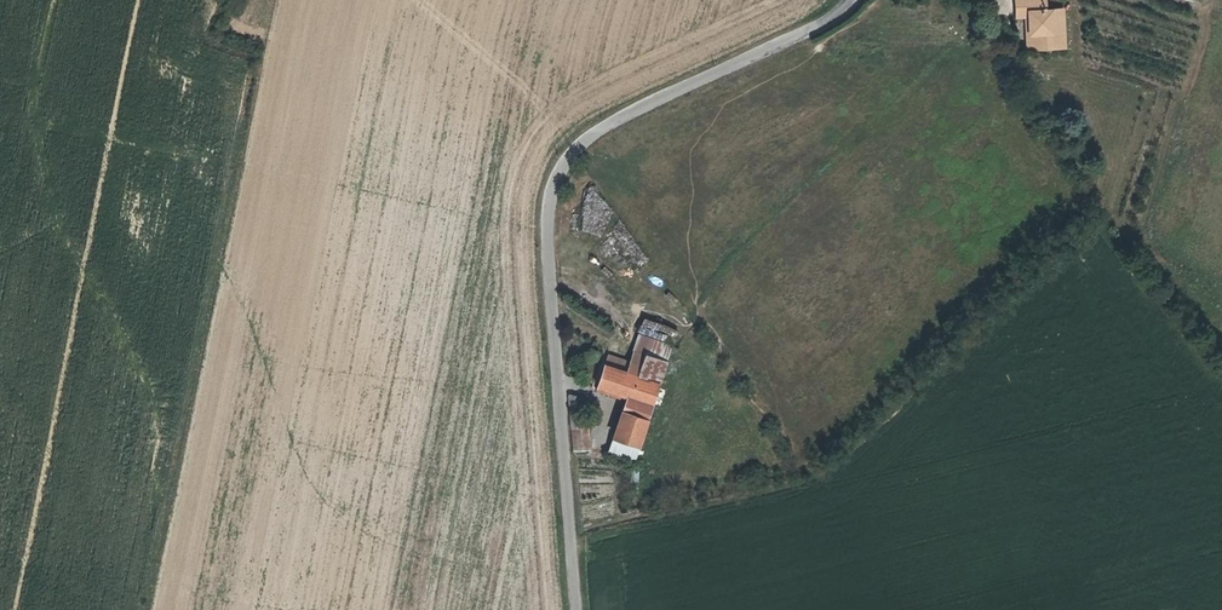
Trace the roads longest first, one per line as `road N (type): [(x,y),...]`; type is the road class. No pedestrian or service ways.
road 1 (unclassified): [(579,609),(552,190),(583,137),(822,27),(852,0)]

